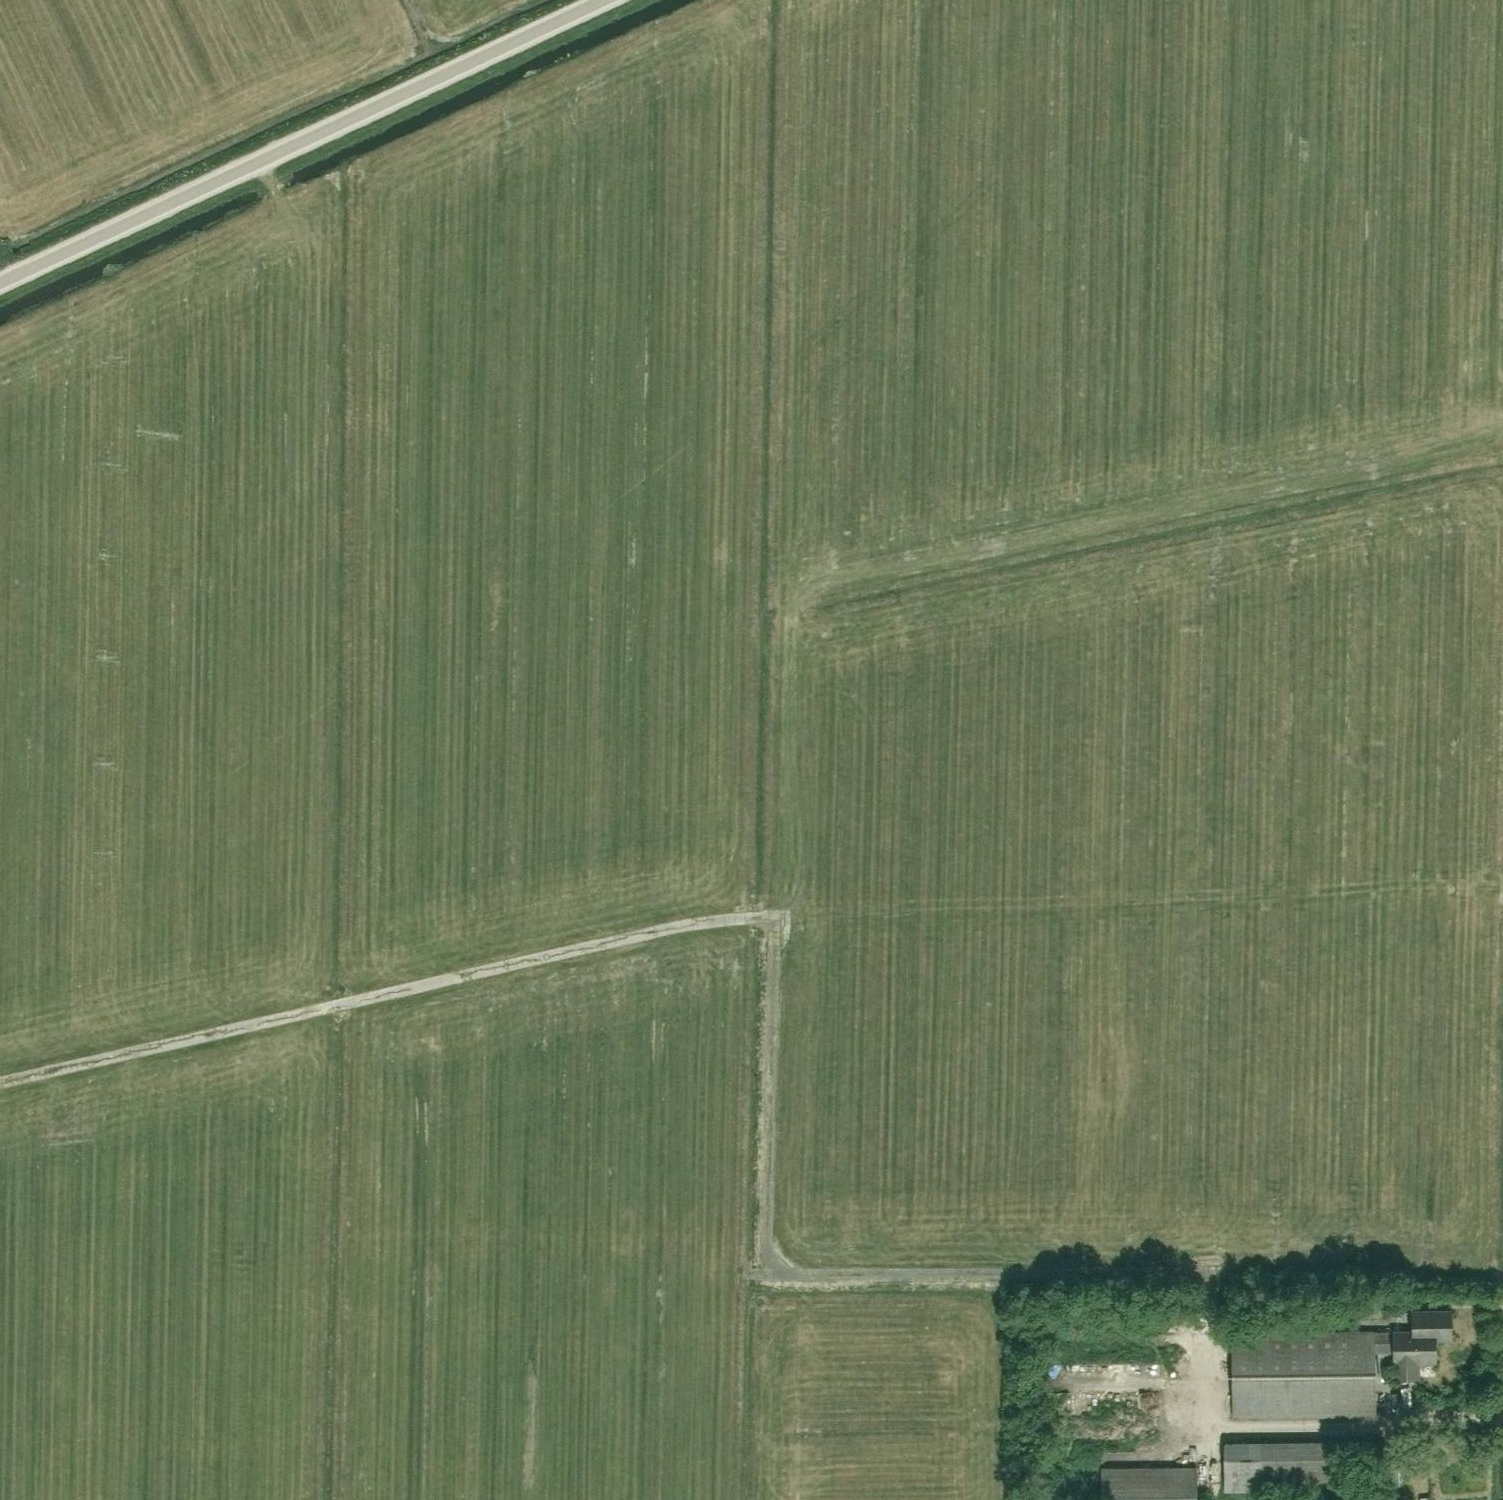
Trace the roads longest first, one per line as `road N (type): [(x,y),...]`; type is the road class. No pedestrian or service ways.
road 1 (tertiary): [(0,285),(609,0)]

